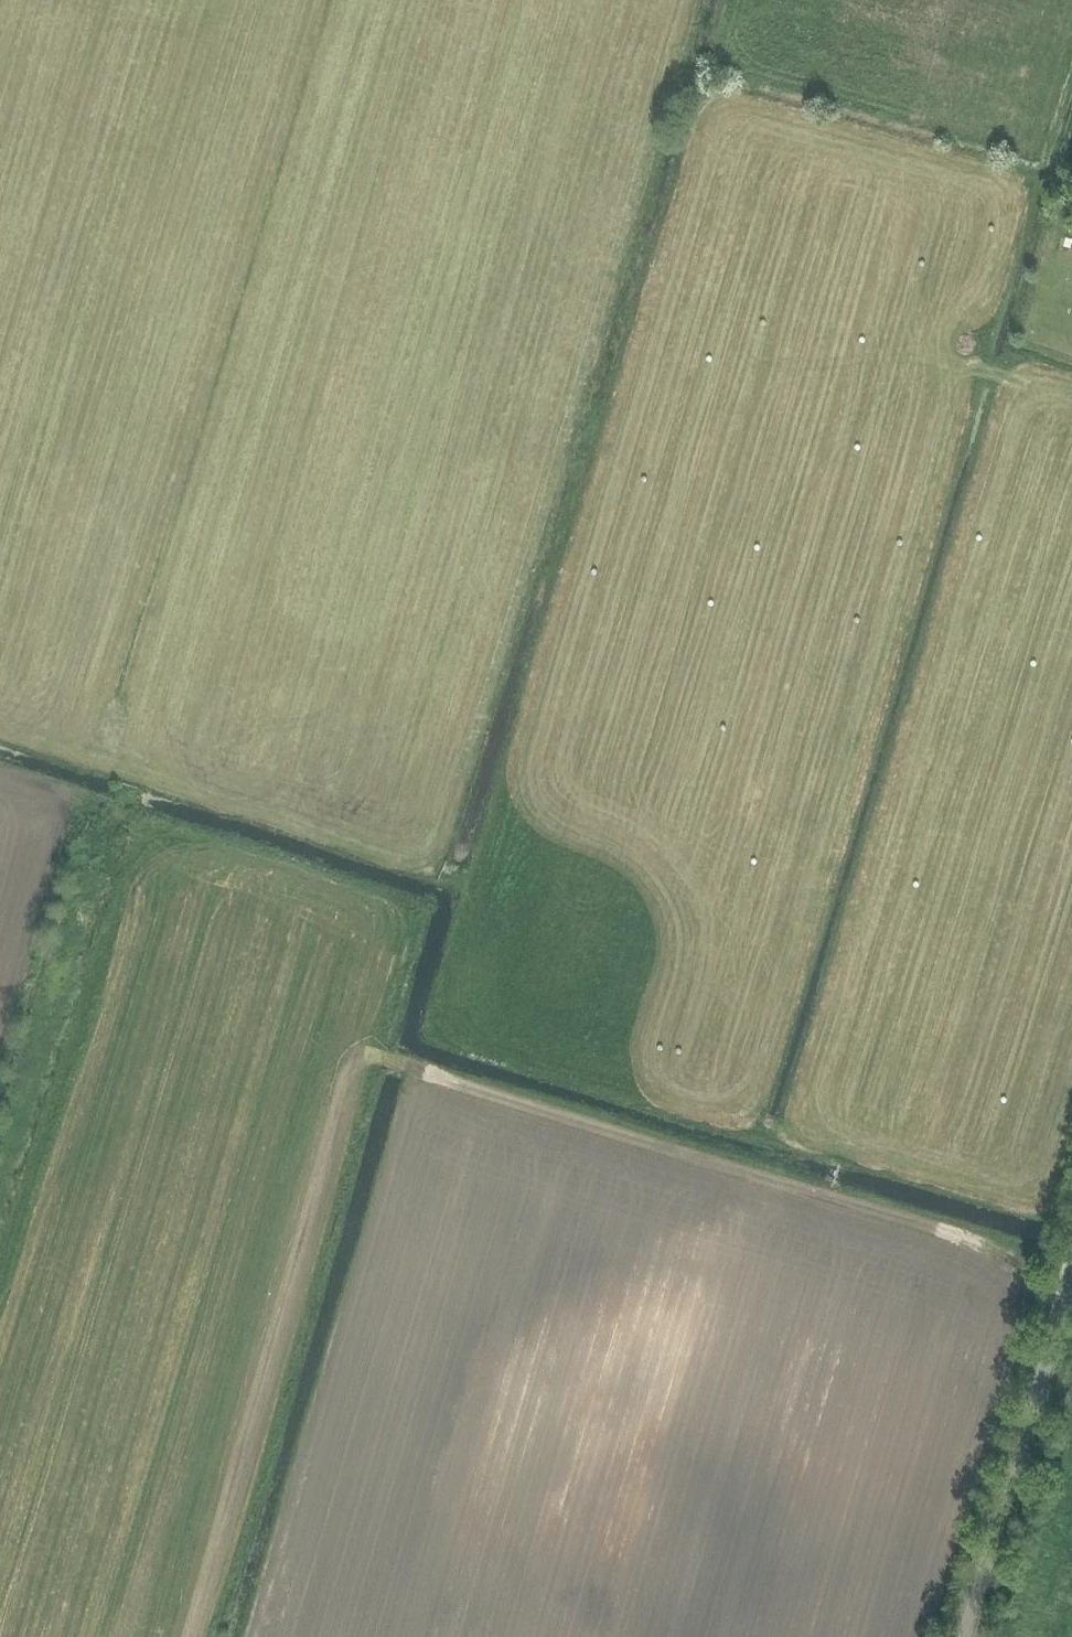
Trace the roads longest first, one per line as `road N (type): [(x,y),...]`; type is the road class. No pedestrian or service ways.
road 1 (unclassified): [(967,1636),(1071,1283)]

